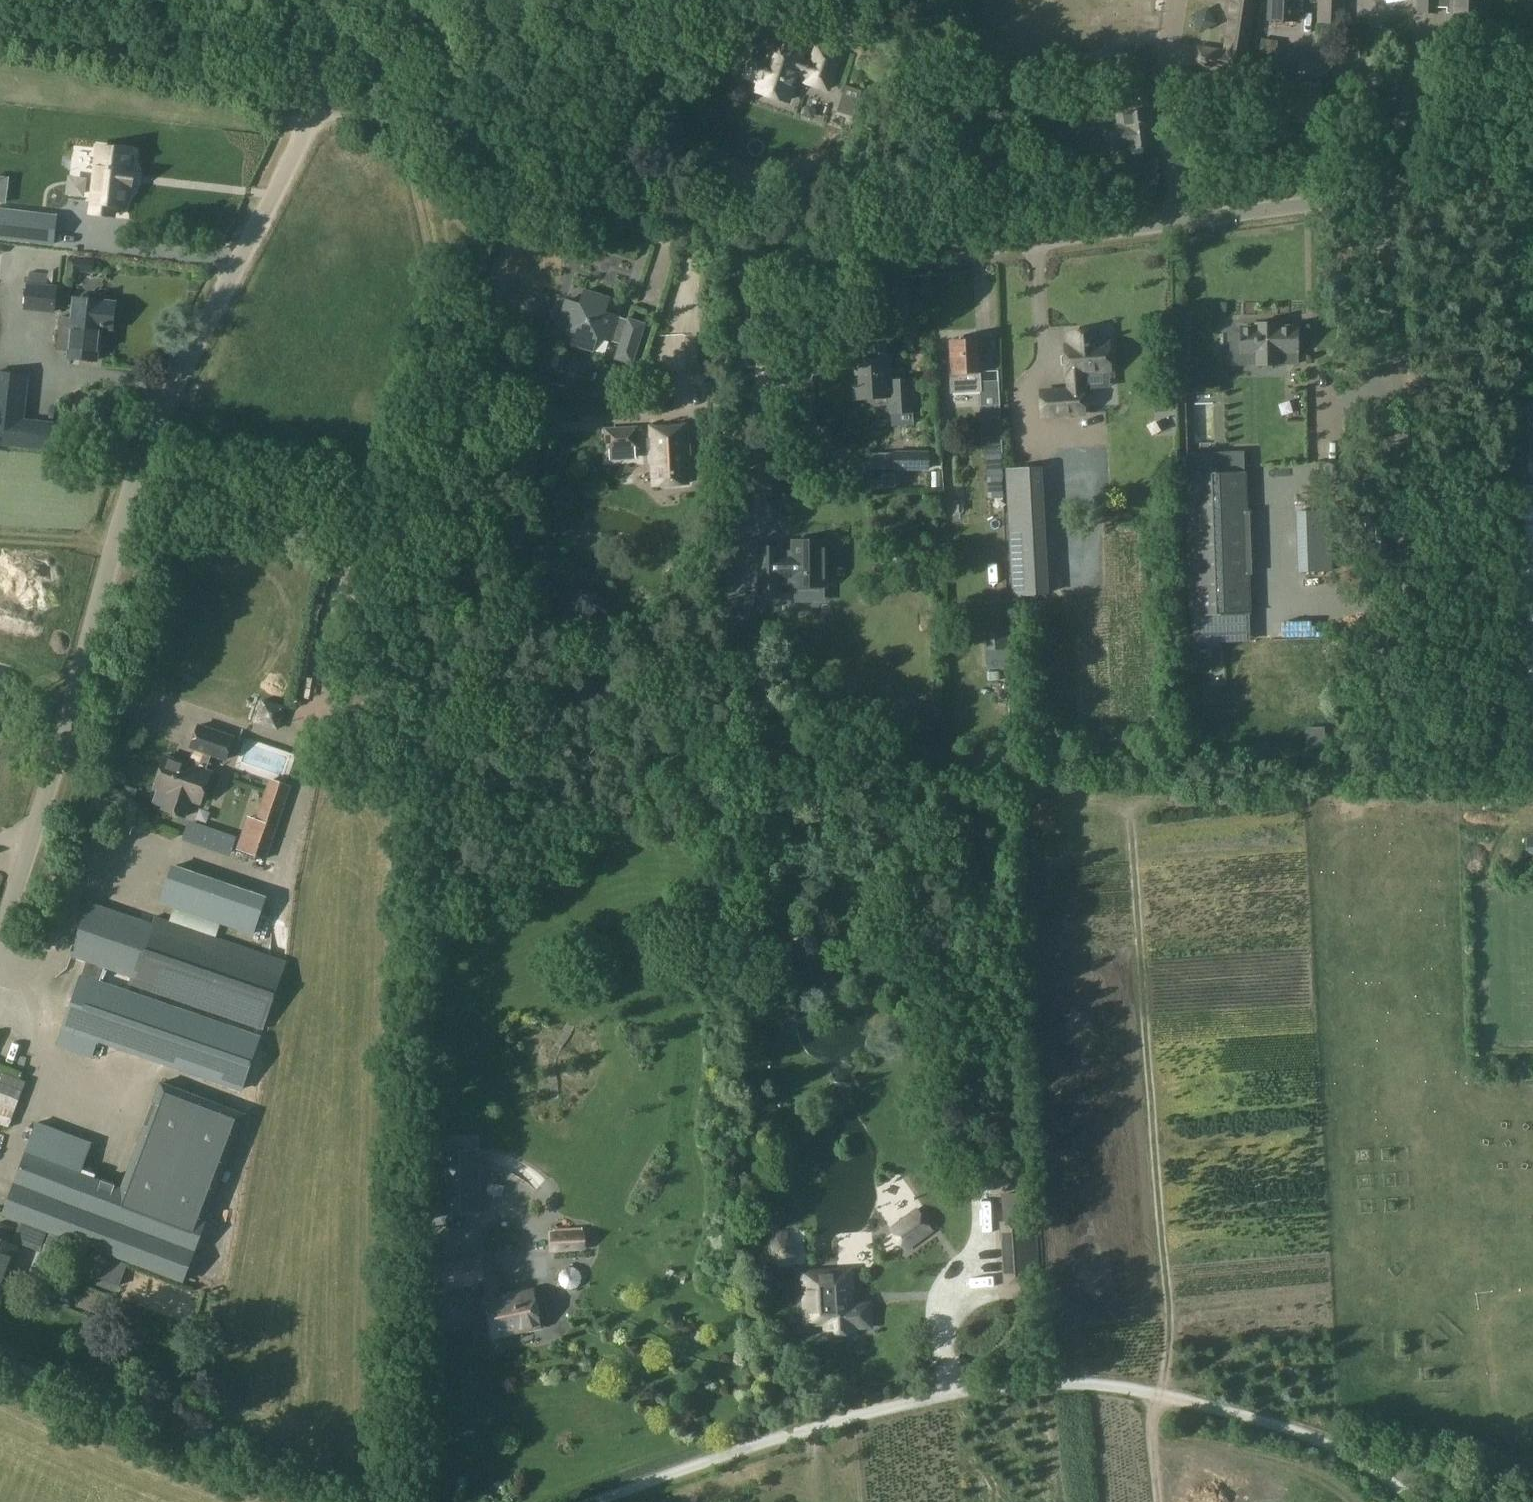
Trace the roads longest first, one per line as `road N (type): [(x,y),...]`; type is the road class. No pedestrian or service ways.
road 1 (unclassified): [(438,143),(688,238),(783,256),(868,257),(980,250),(1413,190),(1532,157)]
road 2 (unclassified): [(0,932),(139,463),(182,356),(317,99)]
road 3 (track): [(588,1501),(921,1397),(1082,1380),(1229,1405),(1299,1429),(1424,1501)]
road 4 (track): [(381,1501),(0,1362)]
road 5 (track): [(317,99),(0,28)]
road 6 (track): [(1399,1482),(1532,1469)]
road 7 (unclassified): [(438,143),(317,99)]

